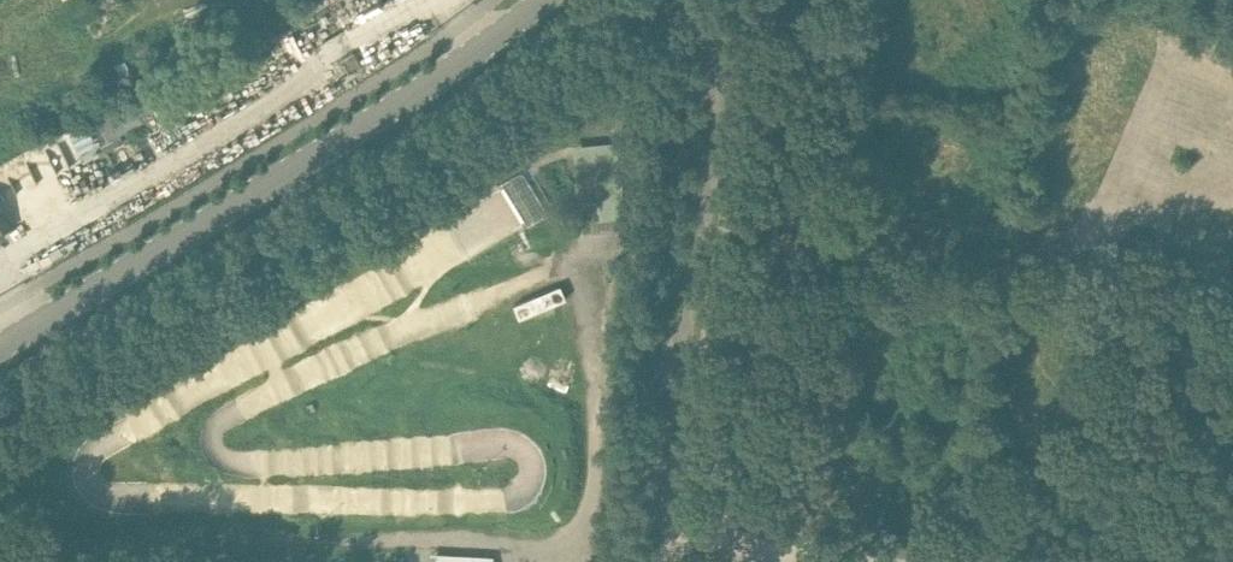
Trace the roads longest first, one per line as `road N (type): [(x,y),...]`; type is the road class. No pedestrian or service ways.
road 1 (tertiary): [(0,347),(386,113),(540,0)]
road 2 (unclassified): [(666,530),(728,113),(713,39),(690,0)]
road 3 (unclassified): [(903,561),(666,530)]

